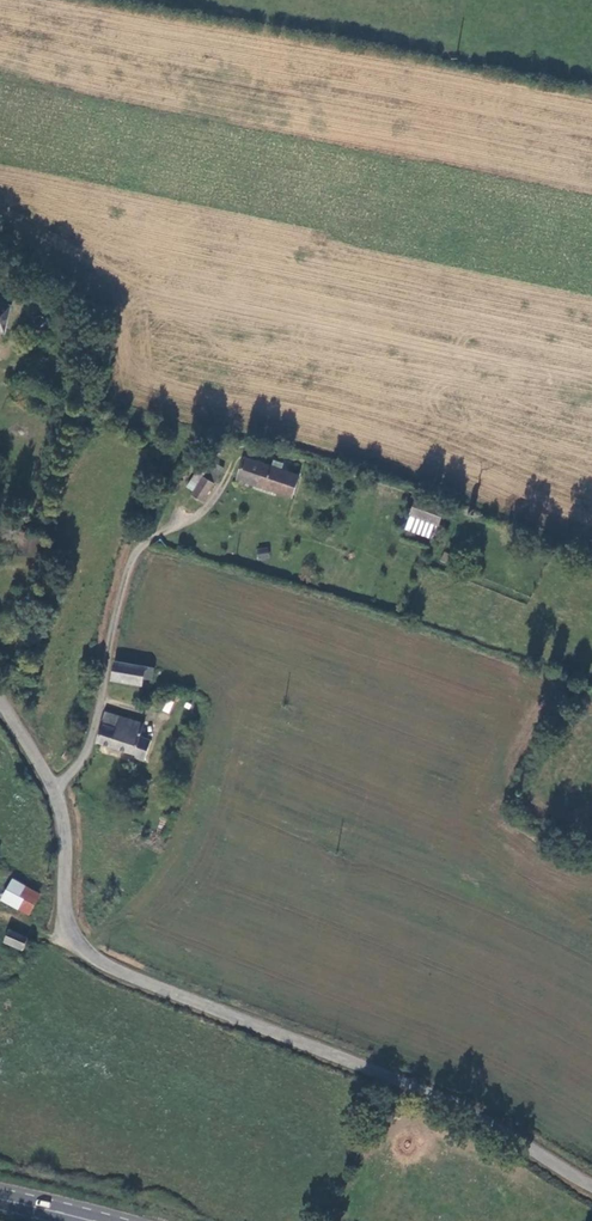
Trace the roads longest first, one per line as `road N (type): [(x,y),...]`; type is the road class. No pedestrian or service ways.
road 1 (unclassified): [(0,700),(54,790),(66,920),(91,955),(438,1098),(591,1186)]

